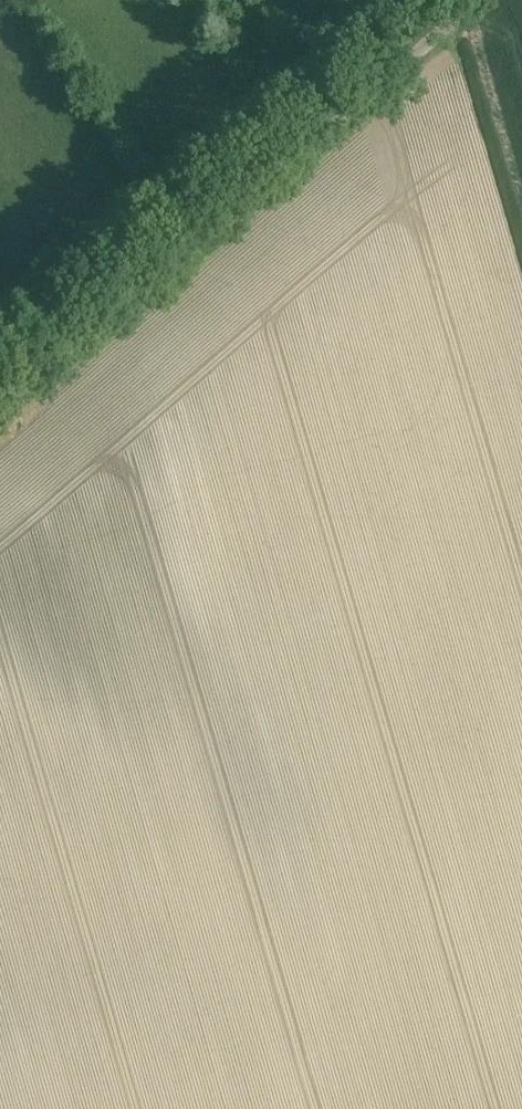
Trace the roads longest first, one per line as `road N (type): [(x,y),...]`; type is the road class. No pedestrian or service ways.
road 1 (unclassified): [(0,411),(481,0)]

